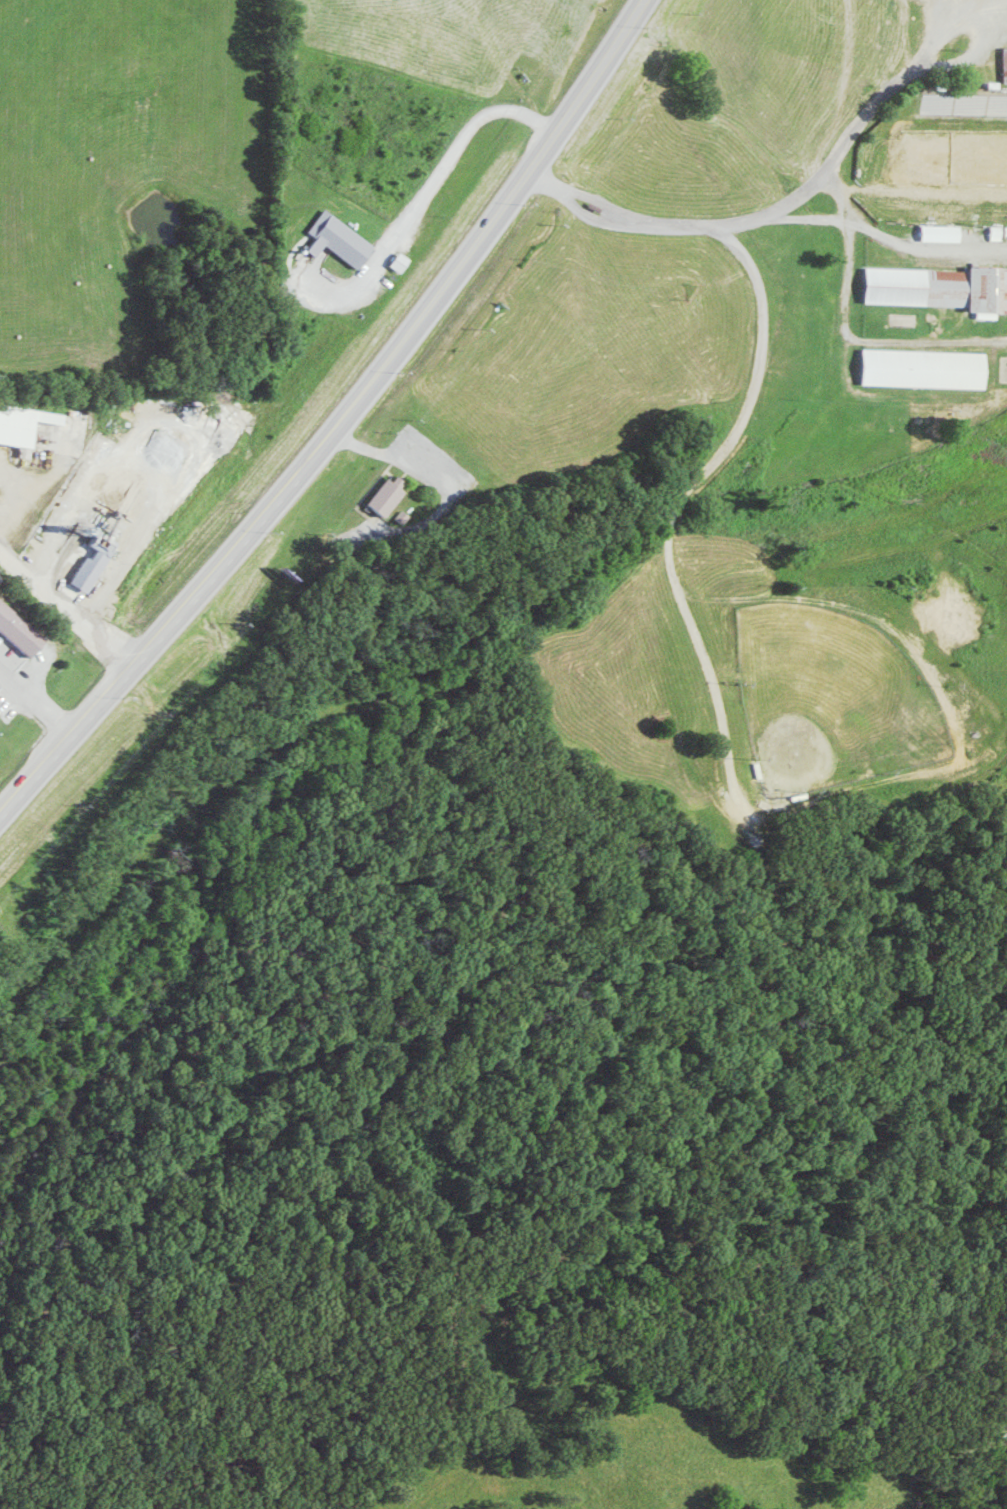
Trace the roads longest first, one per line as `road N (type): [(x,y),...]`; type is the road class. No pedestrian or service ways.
road 1 (primary): [(0,804),(396,375),(637,0)]
road 2 (residential): [(0,545),(132,654)]

